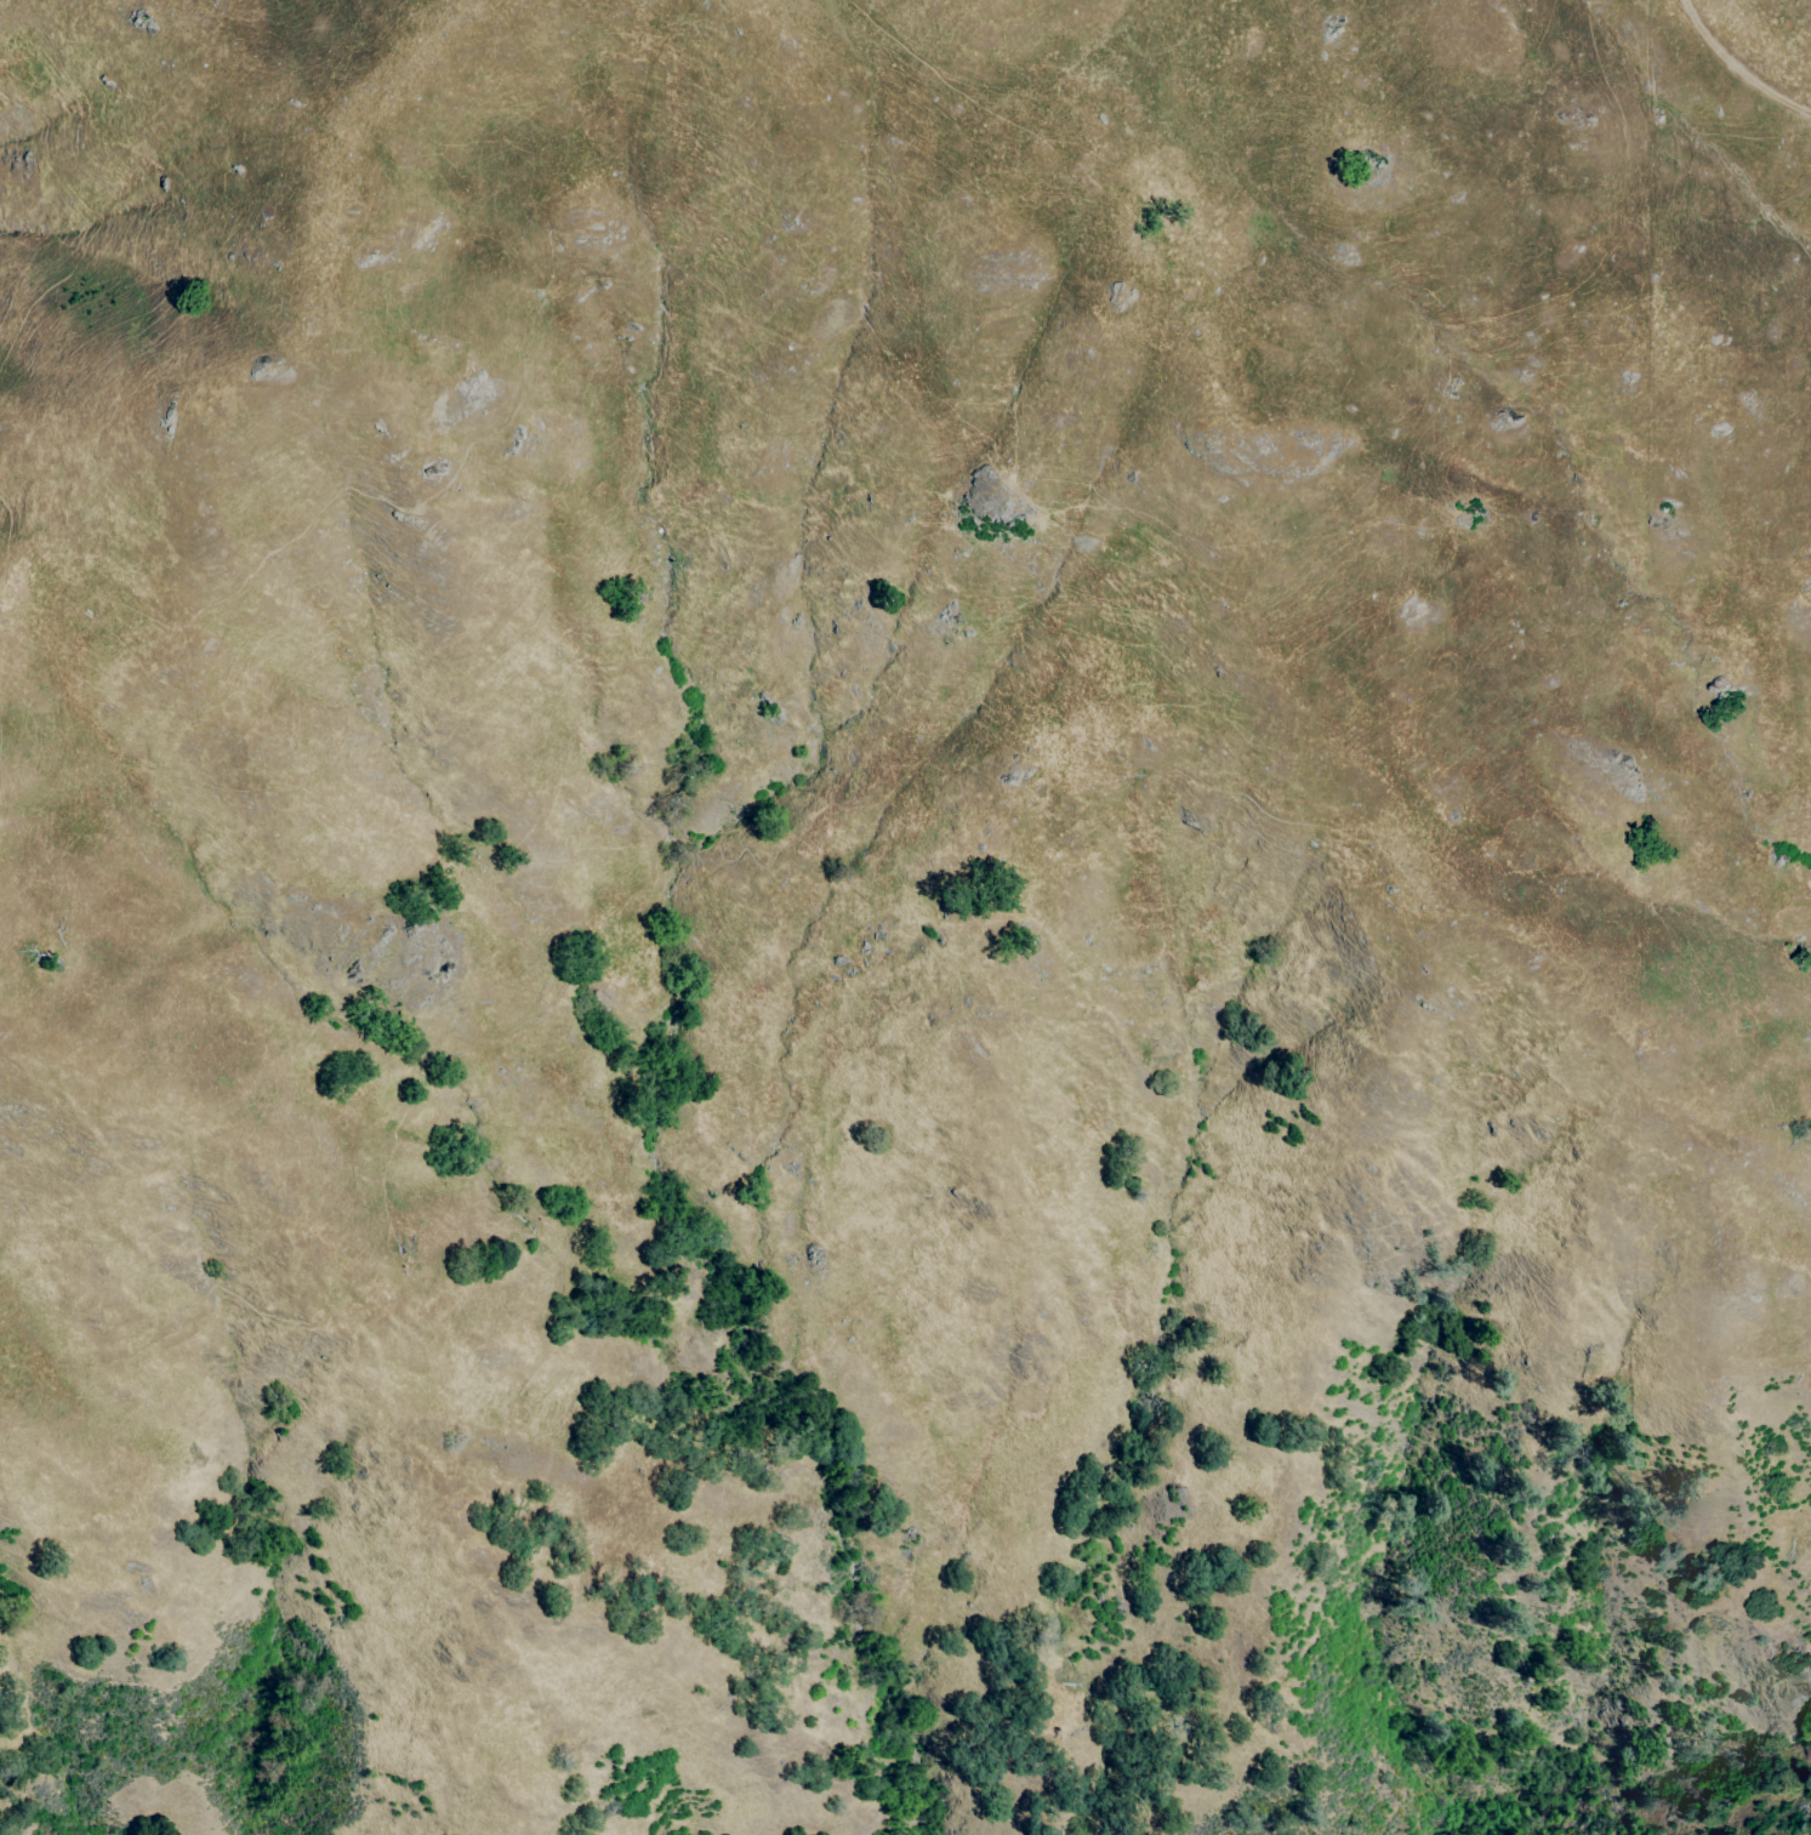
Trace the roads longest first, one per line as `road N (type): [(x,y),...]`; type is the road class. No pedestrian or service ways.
road 1 (residential): [(1686,0),(1718,44),(1810,119)]

